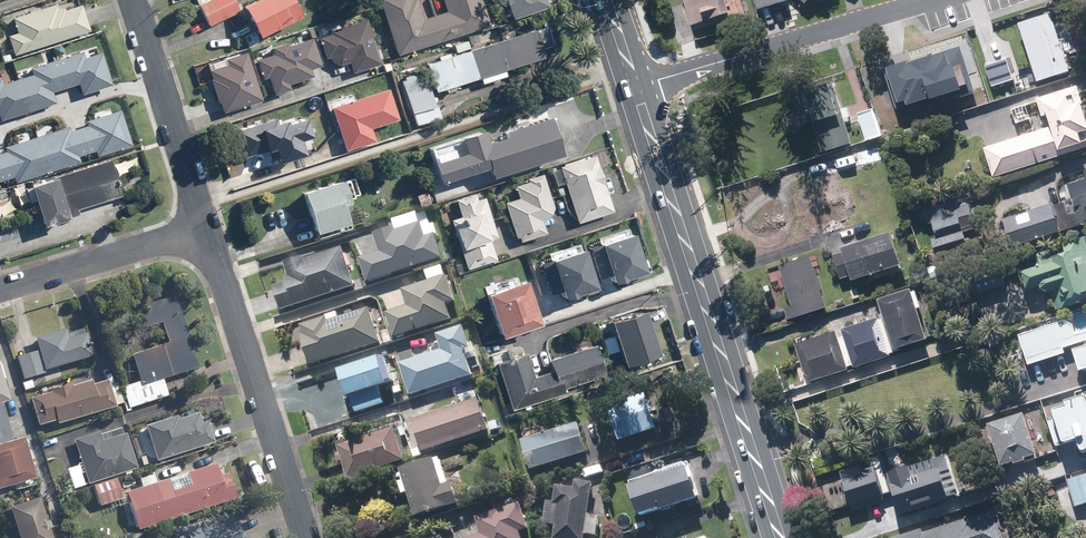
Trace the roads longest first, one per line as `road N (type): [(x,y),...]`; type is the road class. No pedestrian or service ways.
road 1 (primary): [(783,537),(636,87)]
road 2 (residential): [(305,537),(203,230)]
road 3 (residential): [(909,0),(636,87)]
road 4 (residential): [(203,230),(131,0)]
road 5 (residential): [(0,290),(203,230)]

